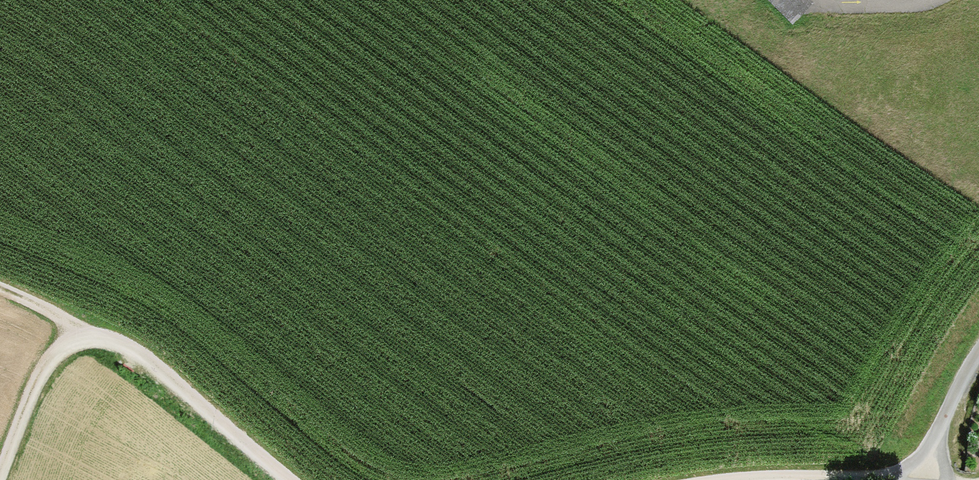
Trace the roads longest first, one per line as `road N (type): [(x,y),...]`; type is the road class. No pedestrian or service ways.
road 1 (track): [(80,334),(124,351),(288,479)]
road 2 (track): [(746,479),(933,479)]
road 3 (track): [(0,471),(43,361),(63,339),(80,334)]
road 4 (residential): [(921,478),(978,357)]

